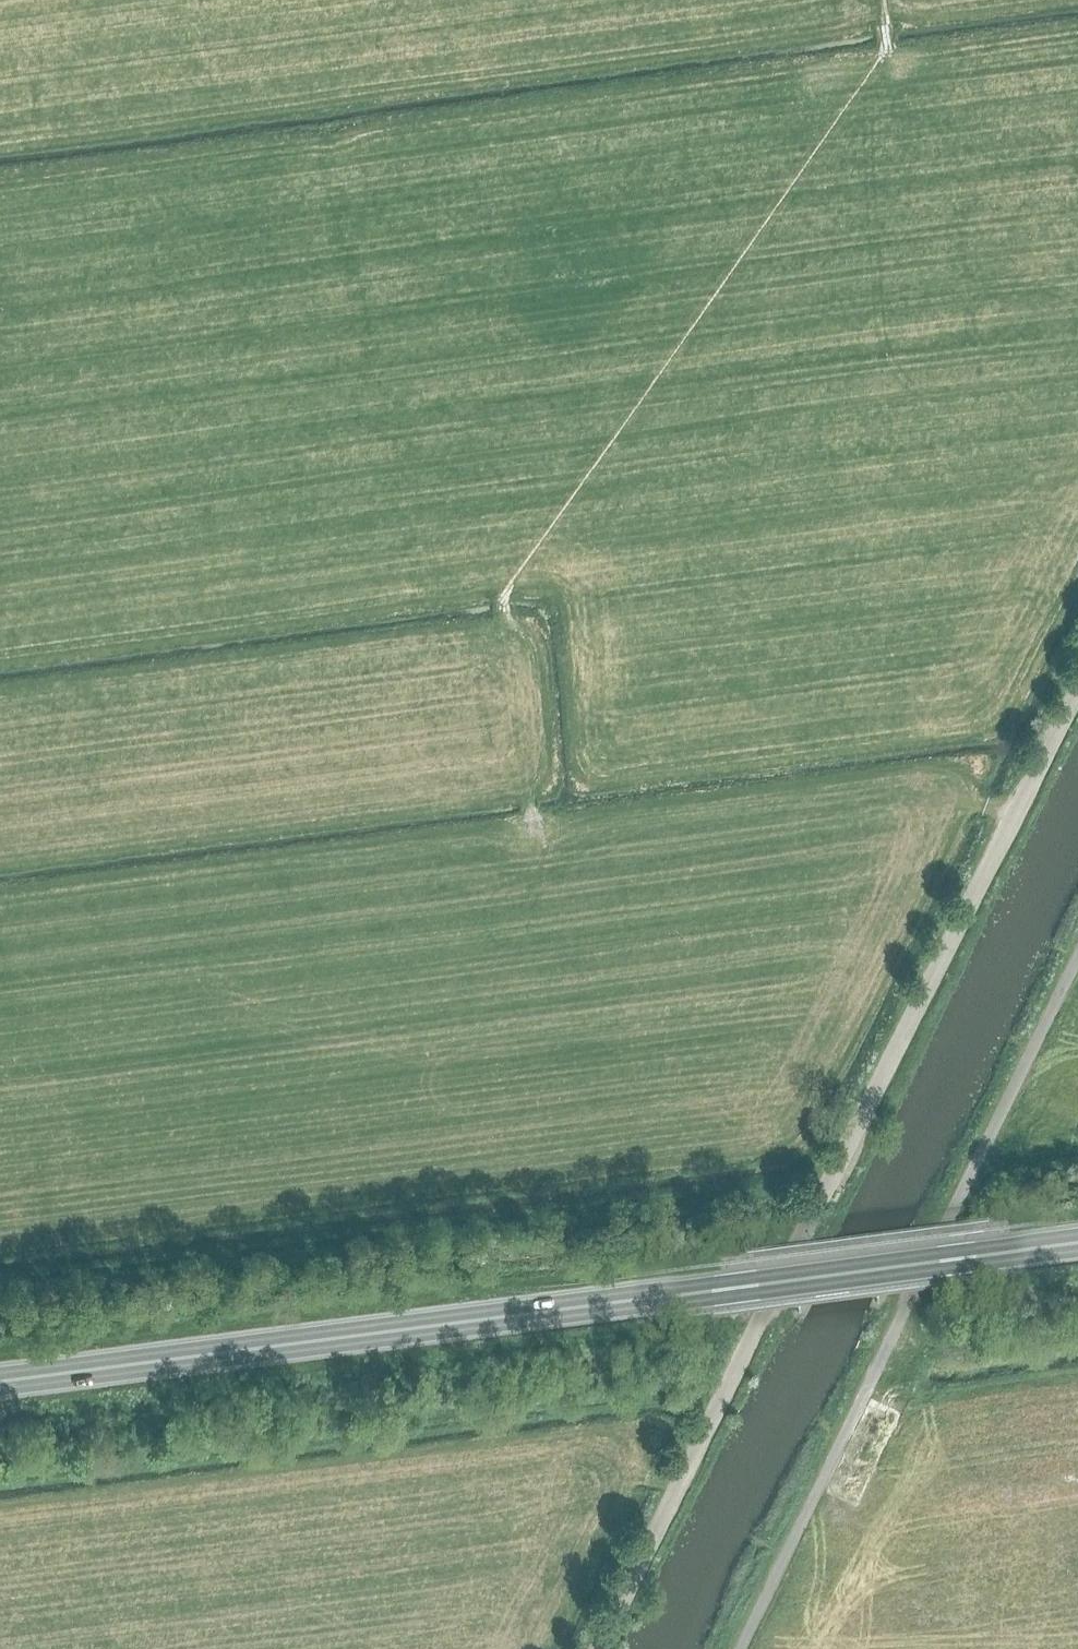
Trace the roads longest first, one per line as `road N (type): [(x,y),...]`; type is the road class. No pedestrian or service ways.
road 1 (trunk): [(0,1380),(1077,1245)]
road 2 (unclassified): [(597,1648),(1077,689)]
road 3 (unclassified): [(738,1648),(1077,956)]

